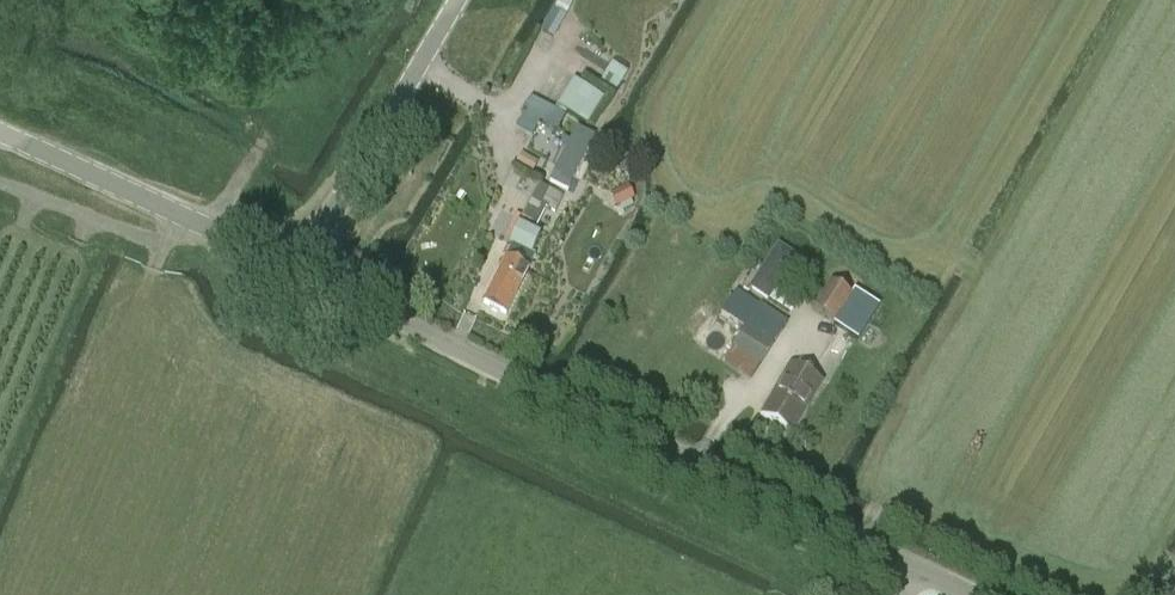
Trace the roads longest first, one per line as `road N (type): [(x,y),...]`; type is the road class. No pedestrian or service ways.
road 1 (tertiary): [(971,594),(305,265)]
road 2 (tertiary): [(305,265),(0,130)]
road 3 (tertiary): [(305,265),(455,0)]

